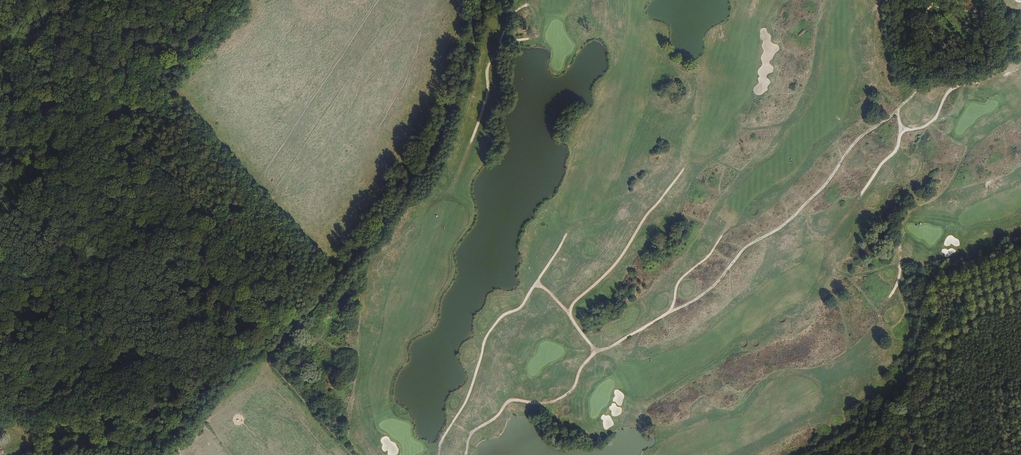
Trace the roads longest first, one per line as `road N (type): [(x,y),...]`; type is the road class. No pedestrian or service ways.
road 1 (track): [(479,0),(467,71),(418,174),(268,357),(349,454)]
road 2 (track): [(856,431),(902,398),(911,378),(919,328),(911,287),(1020,242)]

